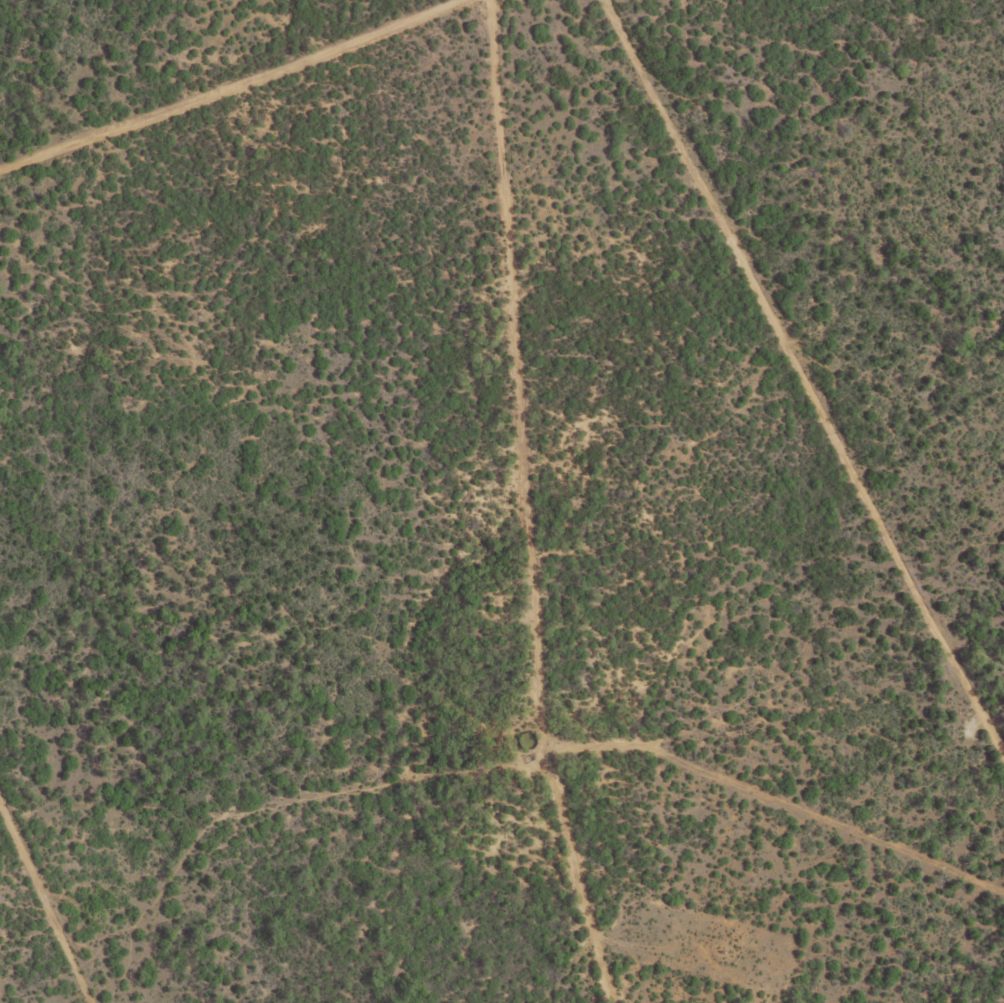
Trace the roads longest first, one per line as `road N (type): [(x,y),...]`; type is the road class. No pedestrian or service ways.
road 1 (residential): [(1003,816),(858,595),(736,336),(596,0)]
road 2 (residential): [(624,727),(1003,867)]
road 3 (residential): [(119,1002),(0,804)]

